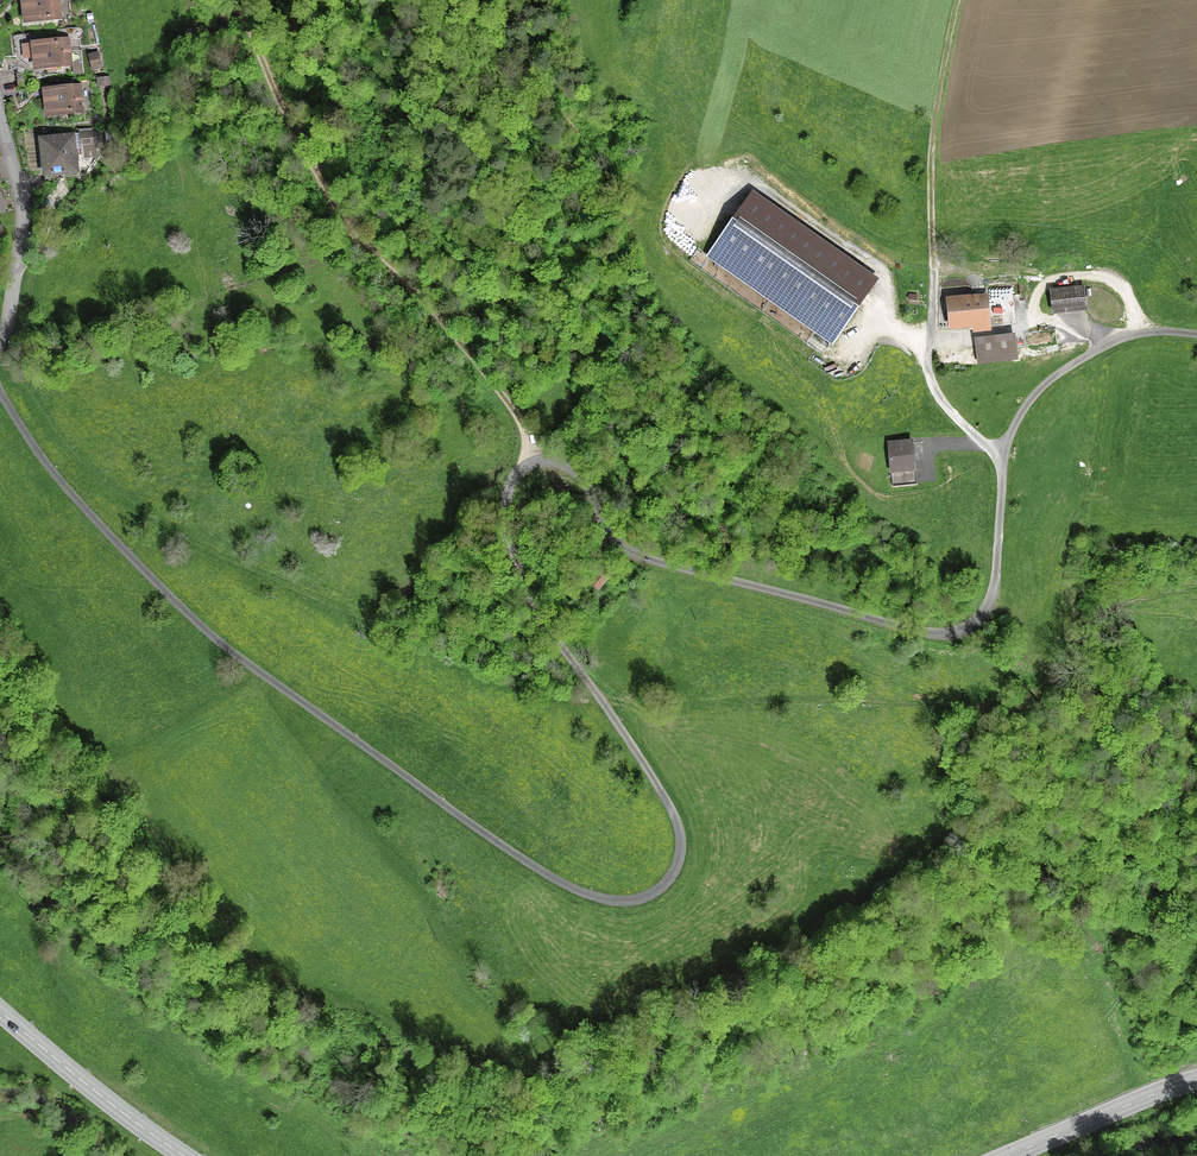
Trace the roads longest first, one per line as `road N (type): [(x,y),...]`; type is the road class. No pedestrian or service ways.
road 1 (residential): [(0,390),(54,476),(218,640),(440,804),(558,881),(618,903),(659,890),(672,876),(680,839),(665,799),(518,571),(505,510),(520,471),(541,461),(568,464),(613,539),(639,557),(947,635),(983,616),(991,599),(1002,461),(1025,406),(1061,371),(1106,346),(1151,332),(1196,335)]
road 2 (track): [(239,0),(301,147),(356,236),(503,393),(530,446)]
road 3 (track): [(959,0),(933,139),(932,268)]
road 4 (secondary): [(184,1155),(0,1016)]
road 5 (residential): [(0,343),(21,228),(0,121)]
road 6 (secondary): [(1196,1077),(1008,1155)]

